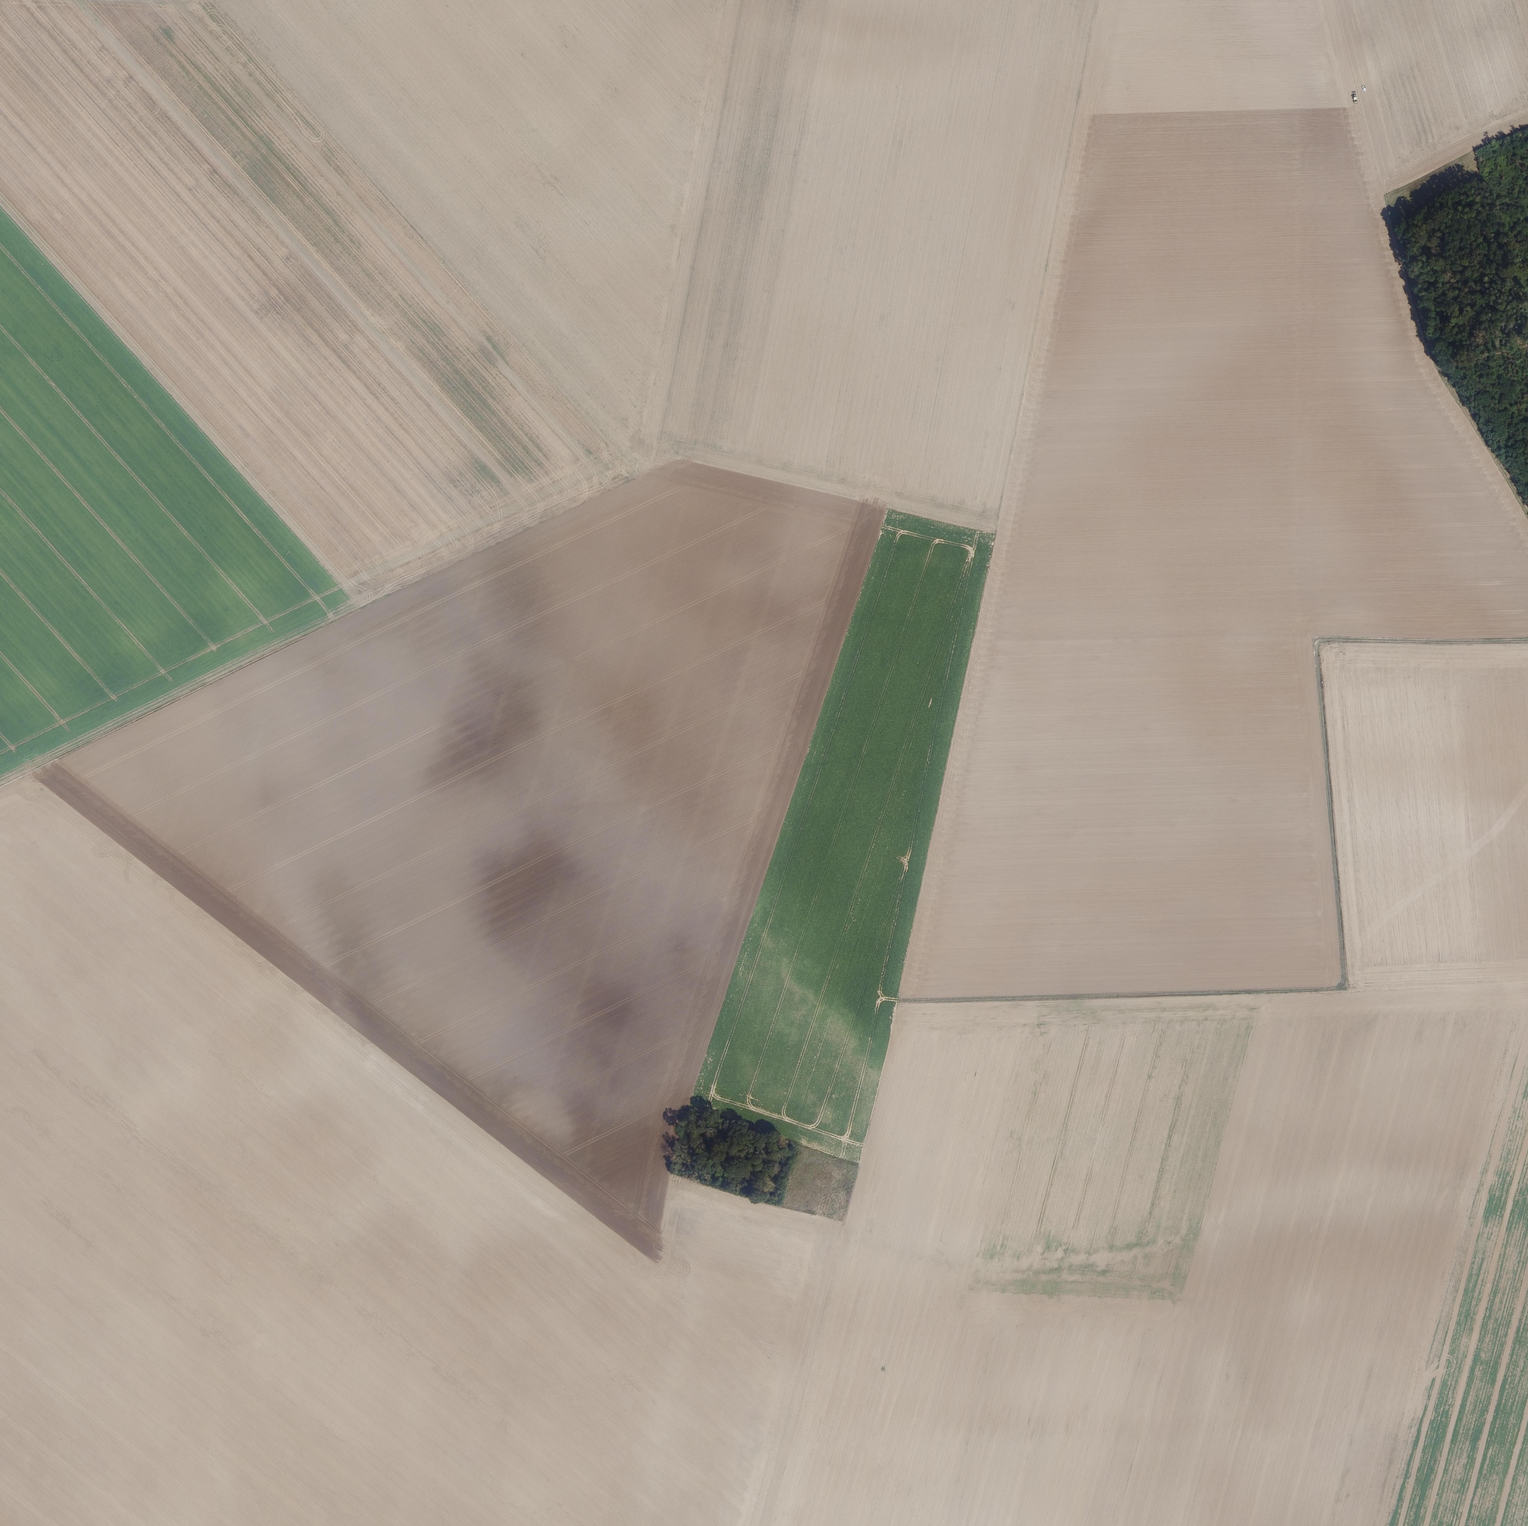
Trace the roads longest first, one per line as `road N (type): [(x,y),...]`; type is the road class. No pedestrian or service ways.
road 1 (track): [(766,1525),(898,1001),(1339,987),(1315,634),(1527,636)]
road 2 (track): [(0,788),(116,719)]

